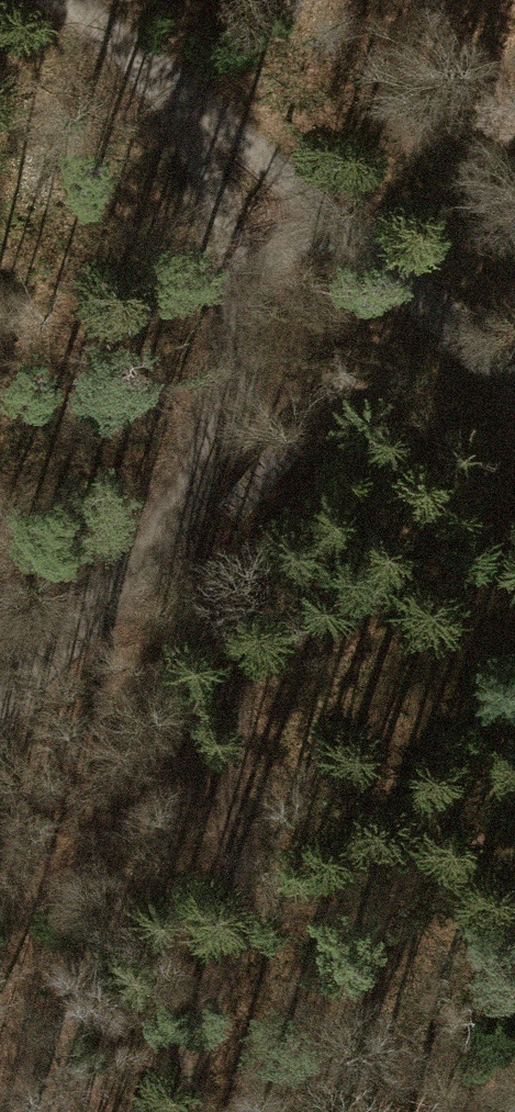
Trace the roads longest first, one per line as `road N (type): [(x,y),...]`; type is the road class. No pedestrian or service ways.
road 1 (track): [(204,1111),(206,1035),(251,902),(230,800),(243,672),(171,509)]
road 2 (track): [(0,701),(114,590),(212,444),(241,322),(244,155)]
road 3 (track): [(244,155),(514,382)]
road 4 (track): [(58,0),(183,96),(244,155)]

